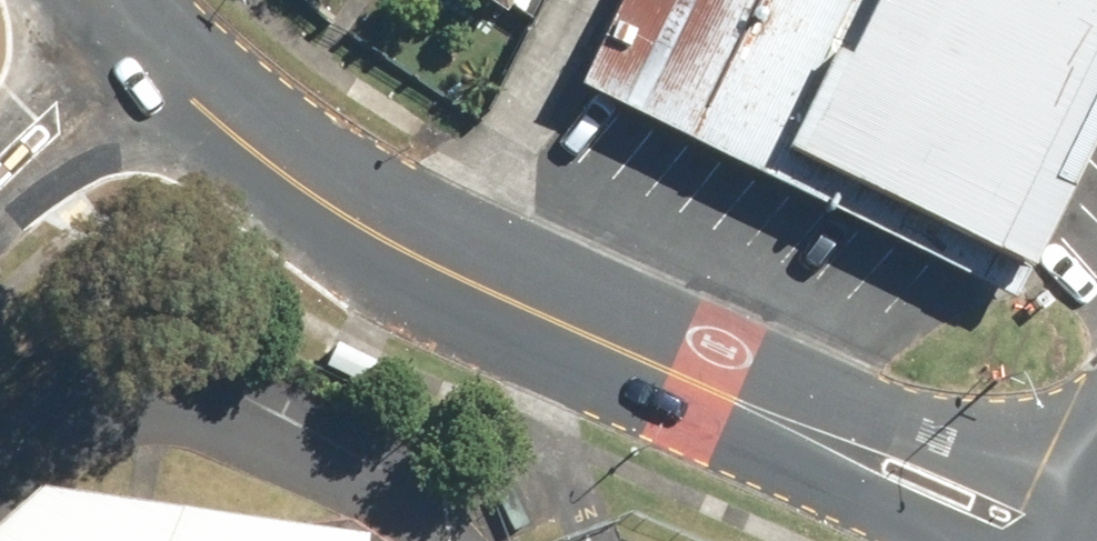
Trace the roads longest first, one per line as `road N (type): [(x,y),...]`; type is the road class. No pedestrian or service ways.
road 1 (tertiary): [(149,33),(439,230),(825,396)]
road 2 (tertiary): [(825,396),(938,413),(1096,483)]
road 3 (residential): [(0,178),(149,33)]
road 4 (tertiary): [(937,540),(890,519),(825,396)]

